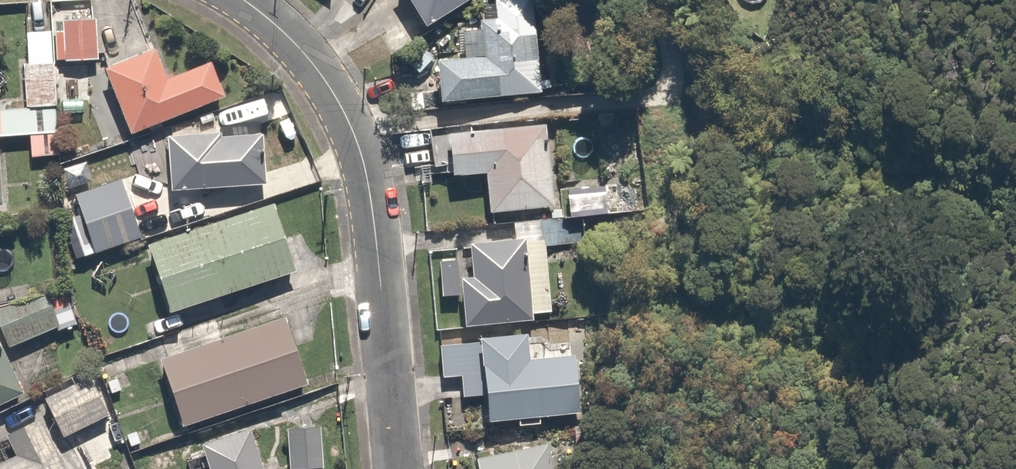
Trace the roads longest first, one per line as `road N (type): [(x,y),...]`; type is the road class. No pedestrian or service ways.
road 1 (residential): [(244,0),(326,83),(361,151),(400,468)]

